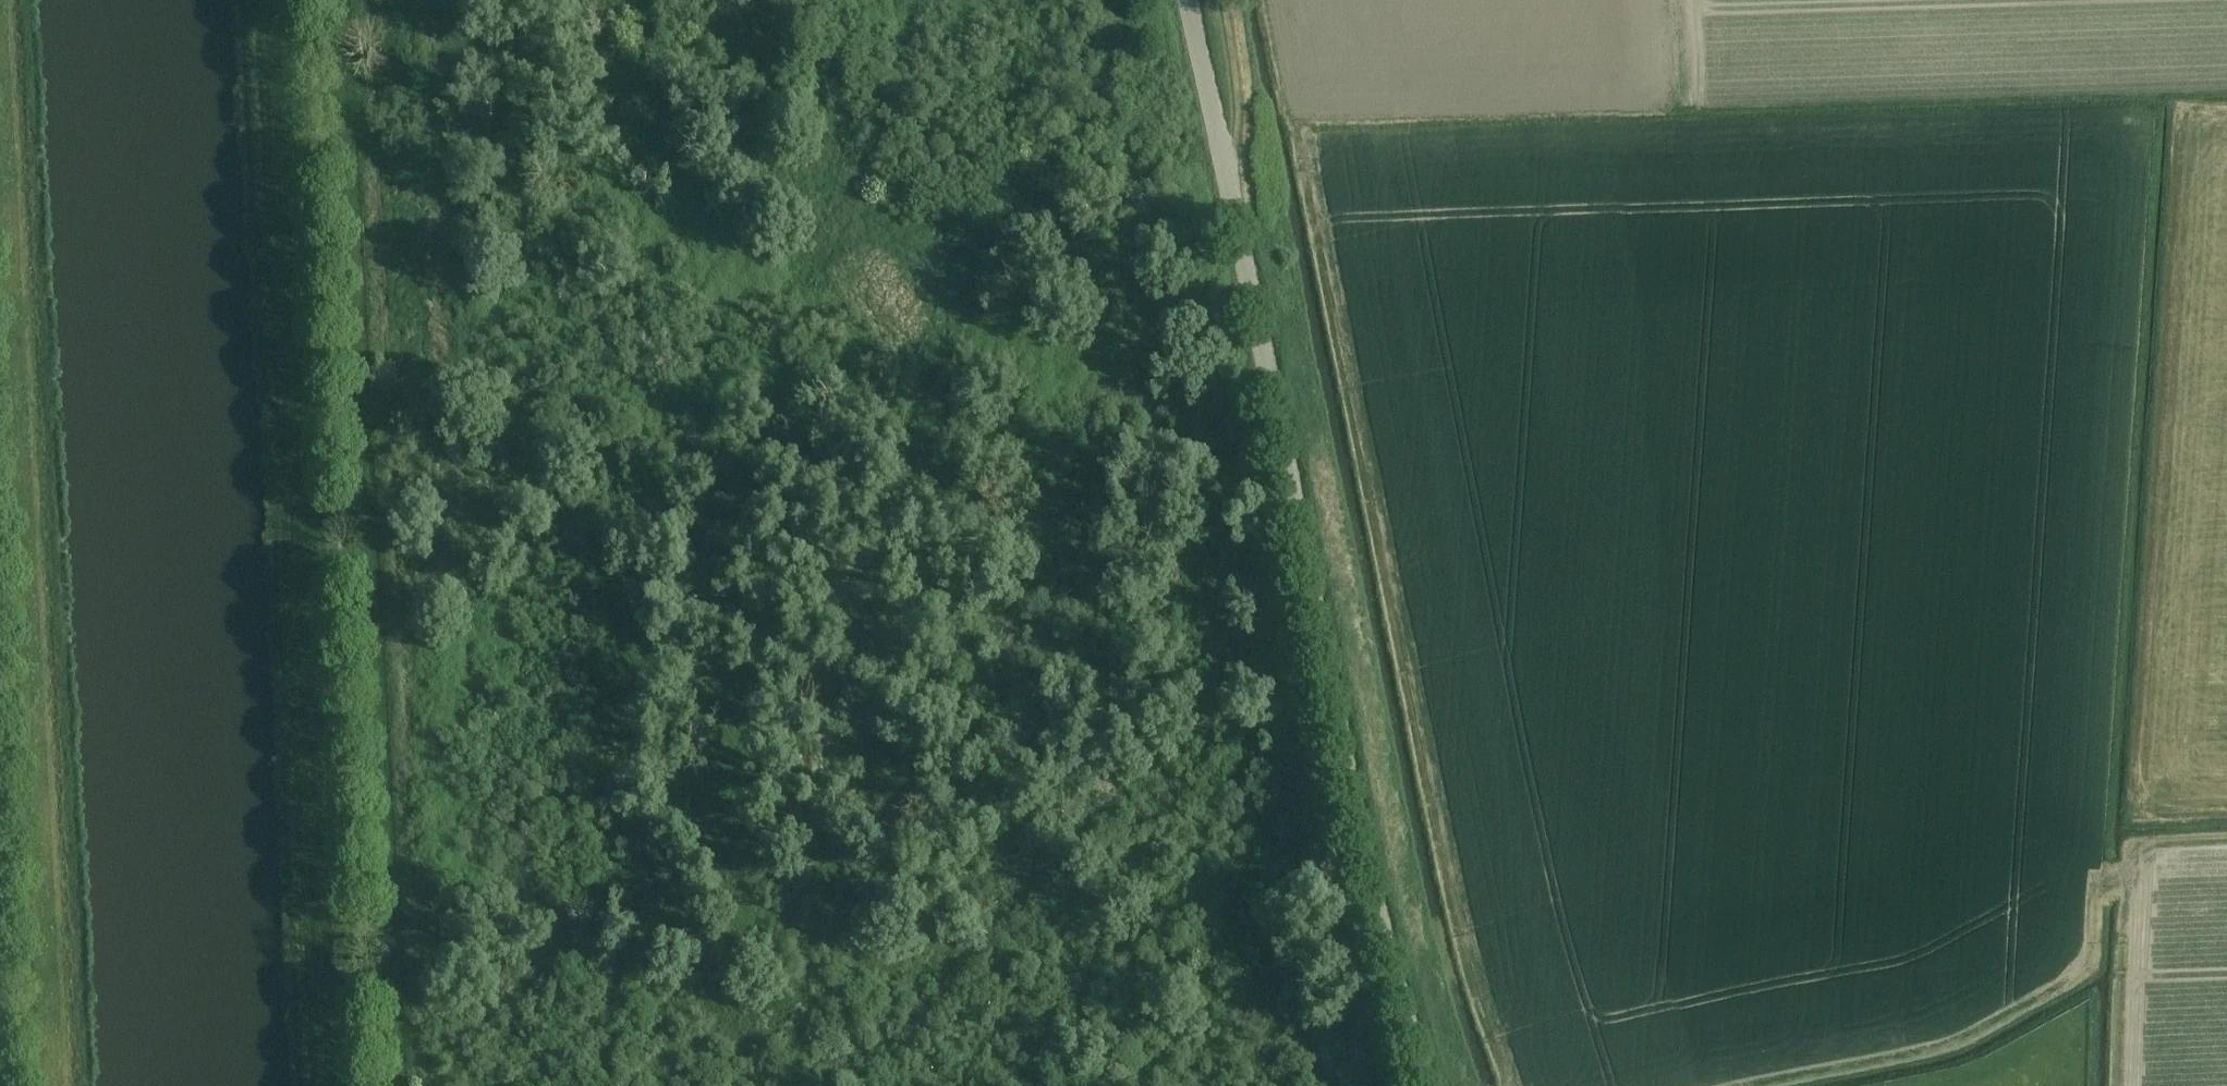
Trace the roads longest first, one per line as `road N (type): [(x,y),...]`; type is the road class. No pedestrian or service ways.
road 1 (unclassified): [(1425,1085),(1342,748),(1228,171)]
road 2 (unclassified): [(1228,171),(1187,0)]
road 3 (unclassified): [(1228,171),(1243,136),(1236,0)]

